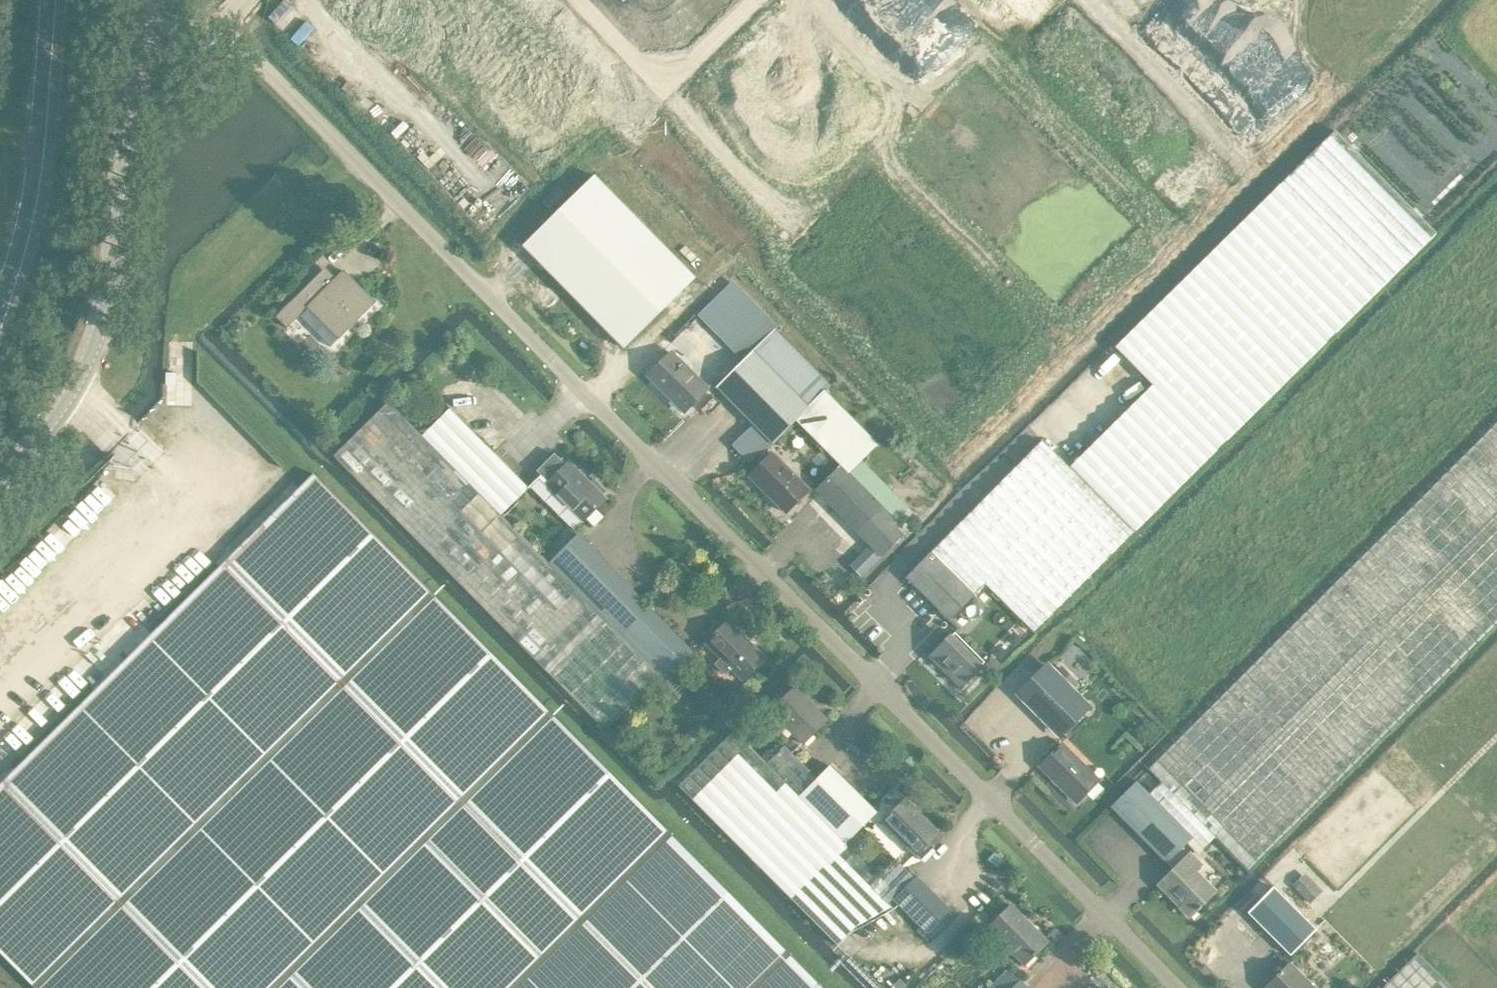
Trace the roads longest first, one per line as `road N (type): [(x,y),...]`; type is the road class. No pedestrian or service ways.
road 1 (residential): [(1179,987),(238,47)]
road 2 (unclassified): [(0,477),(71,393),(101,325),(135,35)]
road 3 (motorway): [(0,295),(26,215),(49,0)]
road 4 (residential): [(581,0),(667,89),(759,0)]
road 5 (residential): [(1088,0),(1212,128)]

